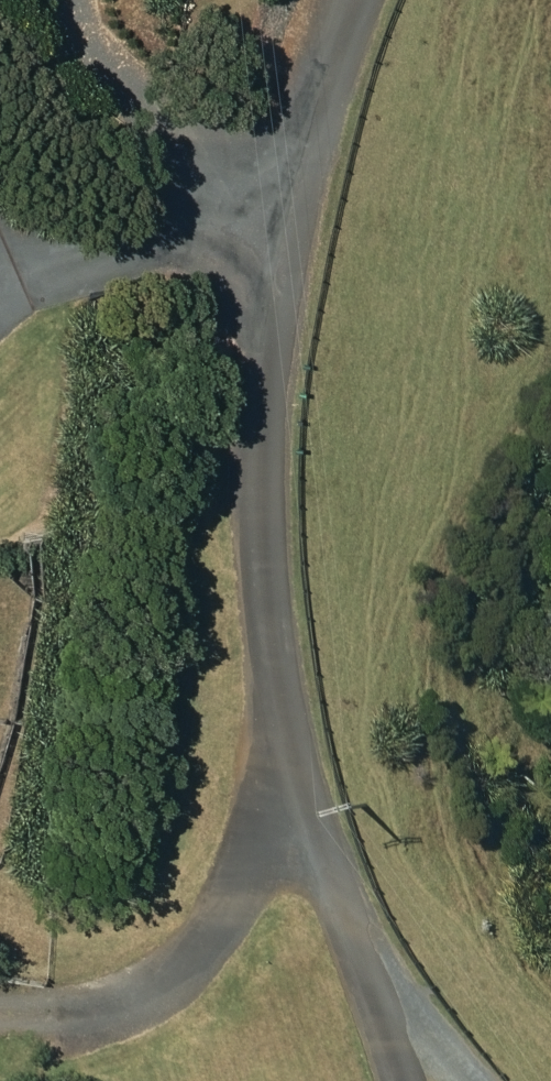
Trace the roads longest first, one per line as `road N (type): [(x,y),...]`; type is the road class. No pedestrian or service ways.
road 1 (residential): [(291,777),(266,491),(274,285),(353,0)]
road 2 (residential): [(291,777),(398,1080)]
road 3 (track): [(0,249),(64,252),(302,185)]

